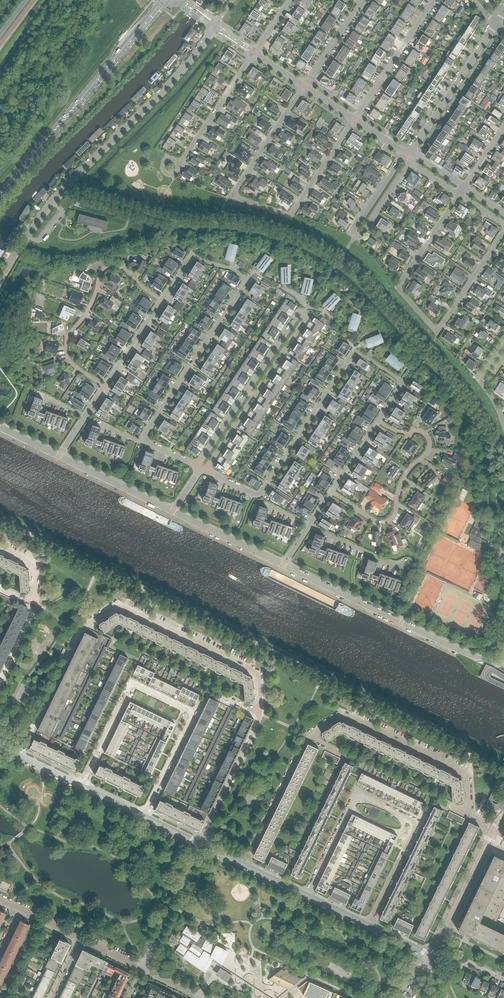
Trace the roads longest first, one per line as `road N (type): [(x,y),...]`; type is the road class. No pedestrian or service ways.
road 1 (residential): [(262,714),(255,670),(113,605),(78,632),(18,755)]
road 2 (residential): [(201,468),(303,315),(201,459)]
road 3 (residential): [(379,421),(401,382),(358,353),(260,493),(201,468)]
road 4 (residential): [(0,279),(52,202),(214,27)]
road 5 (residential): [(146,439),(244,278),(195,258),(162,301)]
road 6 (residential): [(144,816),(190,710),(132,683),(81,785)]
road 7 (residential): [(369,925),(417,825),(360,794),(306,895)]
road 8 (primary): [(0,193),(165,0)]
road 9 (residential): [(491,665),(284,565)]
road 10 (residential): [(470,815),(462,771),(346,714),(307,735)]
road 11 (residential): [(162,301),(122,267),(101,273),(66,349),(74,366),(104,387)]
road 12 (residential): [(331,492),(375,522),(392,517),(401,481),(429,441),(379,421)]
road 13 (residential): [(408,155),(356,235),(406,167)]
road 14 (residential): [(260,206),(233,192),(304,86)]
road 15 (residential): [(495,24),(408,155)]
road 16 (residential): [(260,206),(291,214),(354,119)]
road 17 (residential): [(423,317),(401,282),(459,195)]
road 18 (residential): [(307,735),(243,864)]
road 19 (residential): [(200,843),(262,714)]
road 20 (residential): [(354,119),(433,0)]
road 21 (residential): [(423,317),(441,327),(503,232)]
road 22 (residential): [(179,164),(254,53)]
road 23 (residential): [(173,511),(59,456)]
road 24 (residential): [(284,565),(173,511)]
road 25 (unclassified): [(433,955),(486,847)]

